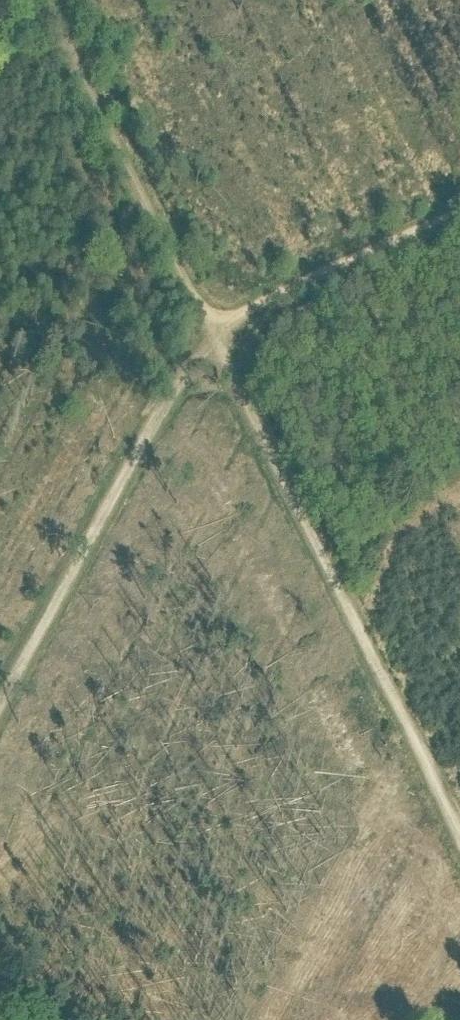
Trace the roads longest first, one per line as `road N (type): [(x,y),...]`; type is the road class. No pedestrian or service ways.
road 1 (track): [(459,830),(213,333)]
road 2 (track): [(0,705),(172,390),(213,333)]
road 3 (track): [(213,333),(43,0)]
road 4 (track): [(213,333),(459,214)]

